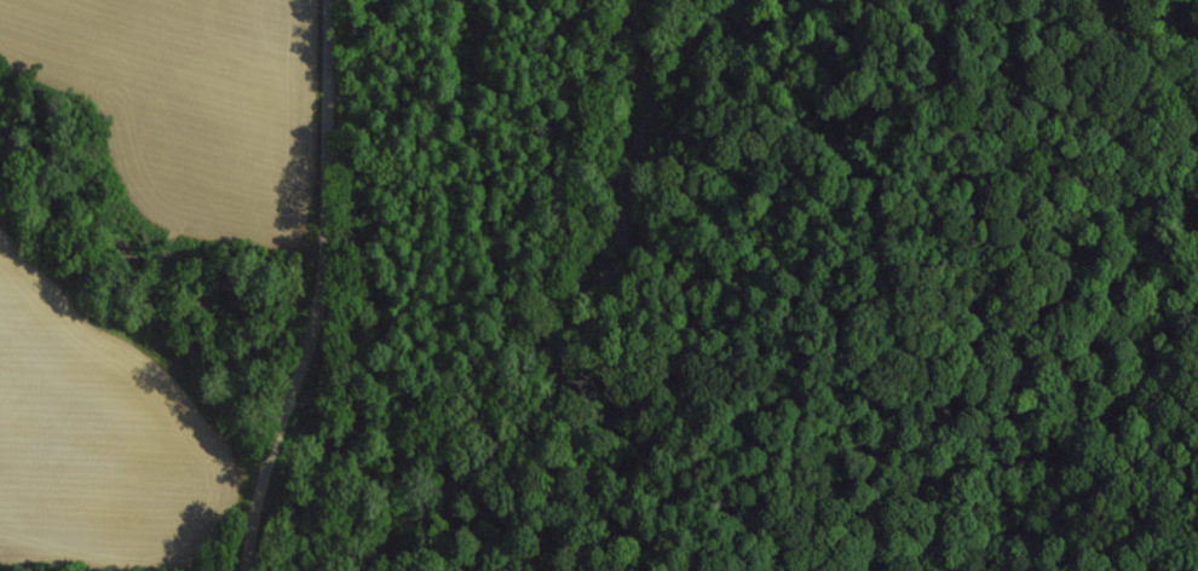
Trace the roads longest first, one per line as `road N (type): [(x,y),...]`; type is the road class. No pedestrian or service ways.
road 1 (residential): [(243,570),(322,352),(321,0)]

